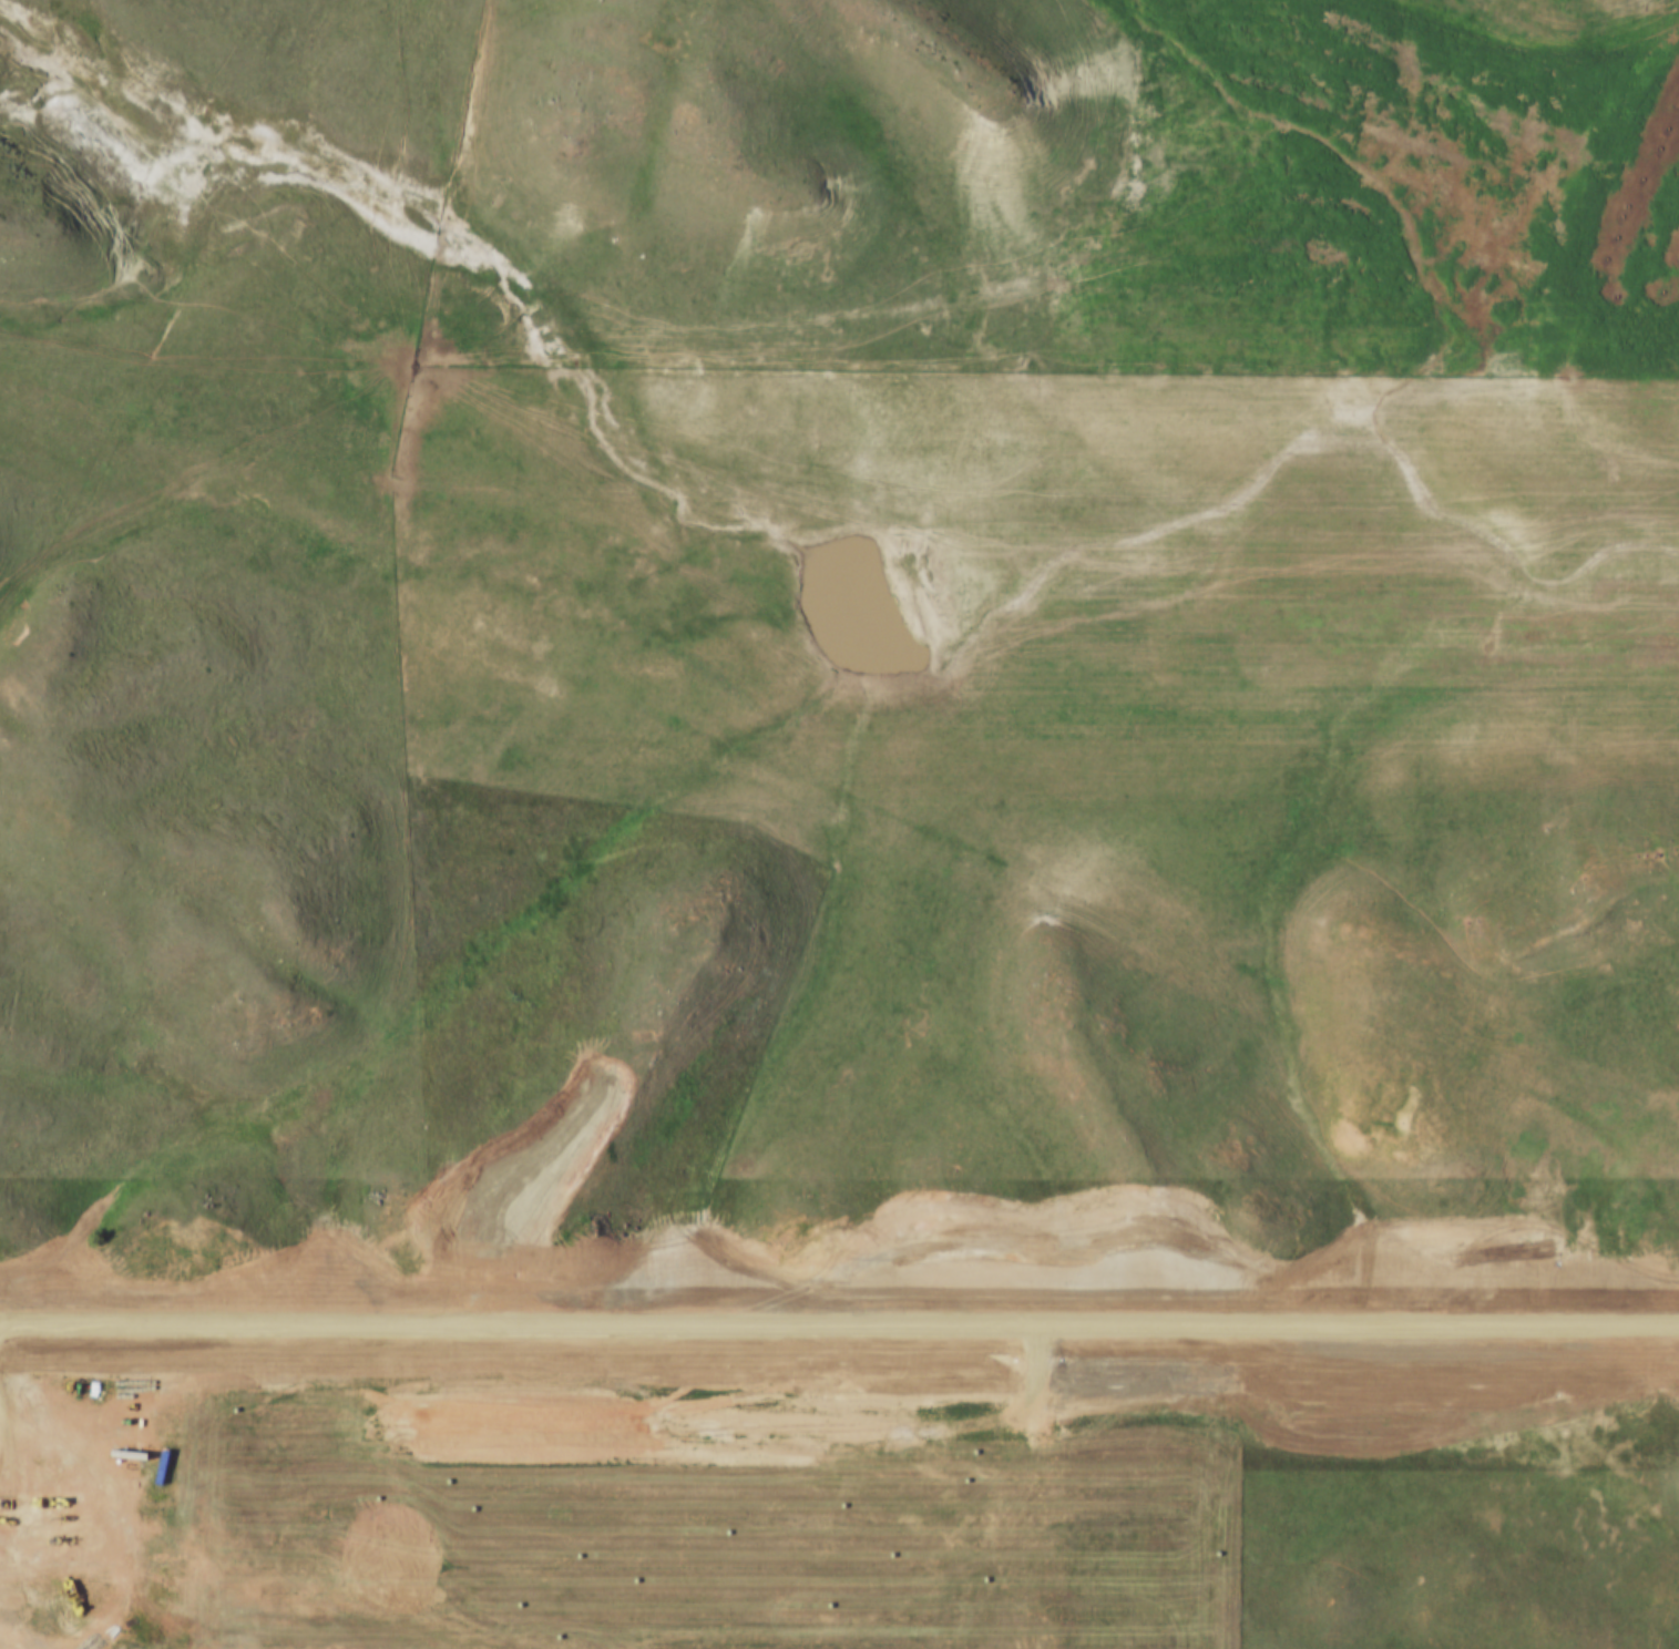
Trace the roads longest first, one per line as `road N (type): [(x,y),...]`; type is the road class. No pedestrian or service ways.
road 1 (residential): [(1678,1316),(0,1319)]

